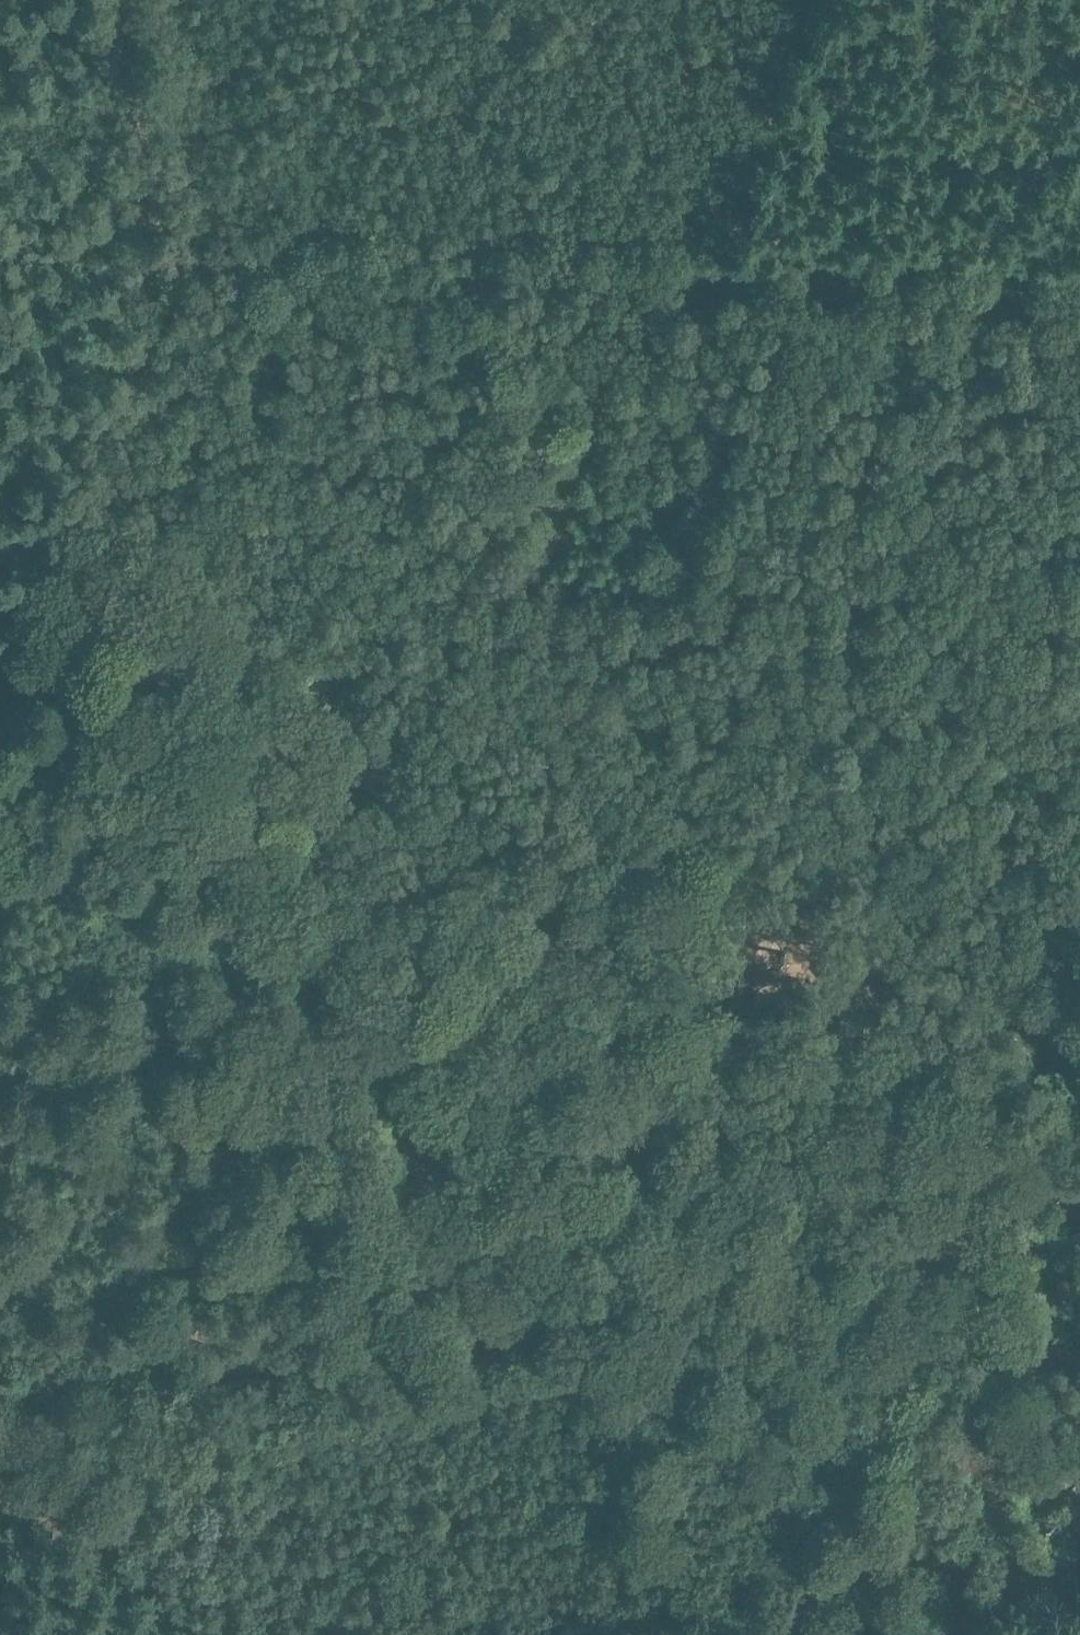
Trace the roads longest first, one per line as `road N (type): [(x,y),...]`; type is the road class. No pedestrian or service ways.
road 1 (track): [(166,257),(487,277),(712,274),(811,0)]
road 2 (track): [(53,666),(161,334),(166,257),(136,0)]
road 3 (track): [(0,868),(53,666)]

